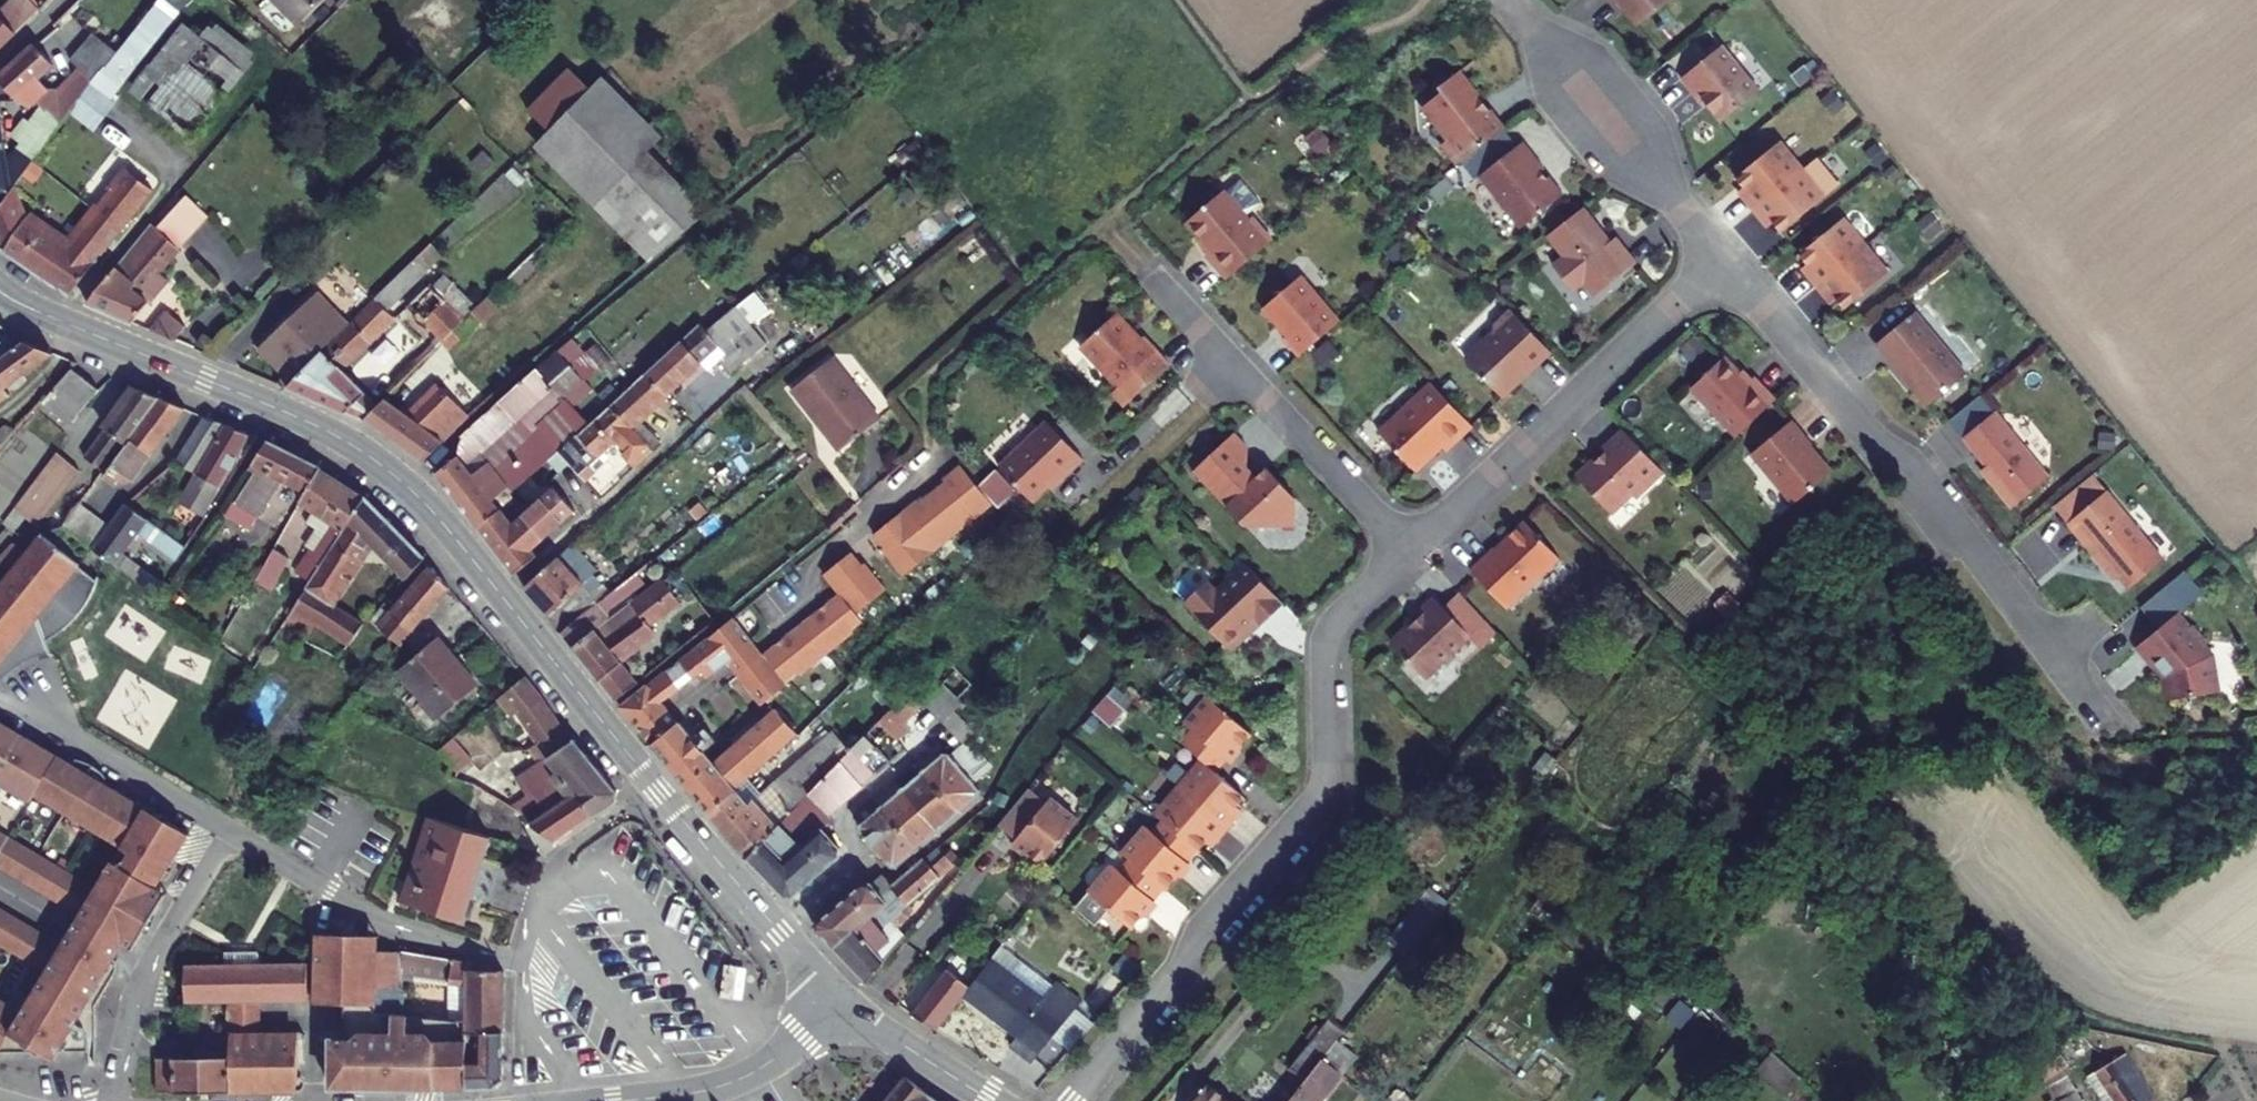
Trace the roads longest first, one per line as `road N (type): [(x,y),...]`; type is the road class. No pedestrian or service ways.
road 1 (tertiary): [(658,789),(432,508),(383,462),(324,428),(0,290)]
road 2 (residential): [(1073,1100),(1171,986),(1203,929),(1315,804),(1330,766),(1330,638),(1346,610),(1410,550)]
road 3 (residential): [(1728,256),(1867,432),(1921,480),(2096,711)]
road 4 (residential): [(1410,550),(1728,256)]
road 5 (residential): [(1410,550),(1164,284)]
road 6 (residential): [(1512,0),(1728,256)]
road 7 (residential): [(527,961),(400,928),(229,832)]
road 8 (residential): [(229,832),(147,977),(113,1100)]
road 9 (tertiary): [(845,998),(658,789)]
road 10 (residential): [(229,832),(0,696)]
road 11 (tertiary): [(630,1100),(705,1089),(768,1065),(845,998)]
road 12 (residential): [(658,789),(562,859),(542,892),(527,961)]
road 13 (tertiary): [(993,1100),(845,998)]
road 14 (residential): [(527,961),(530,1013),(549,1054),(555,1100)]

